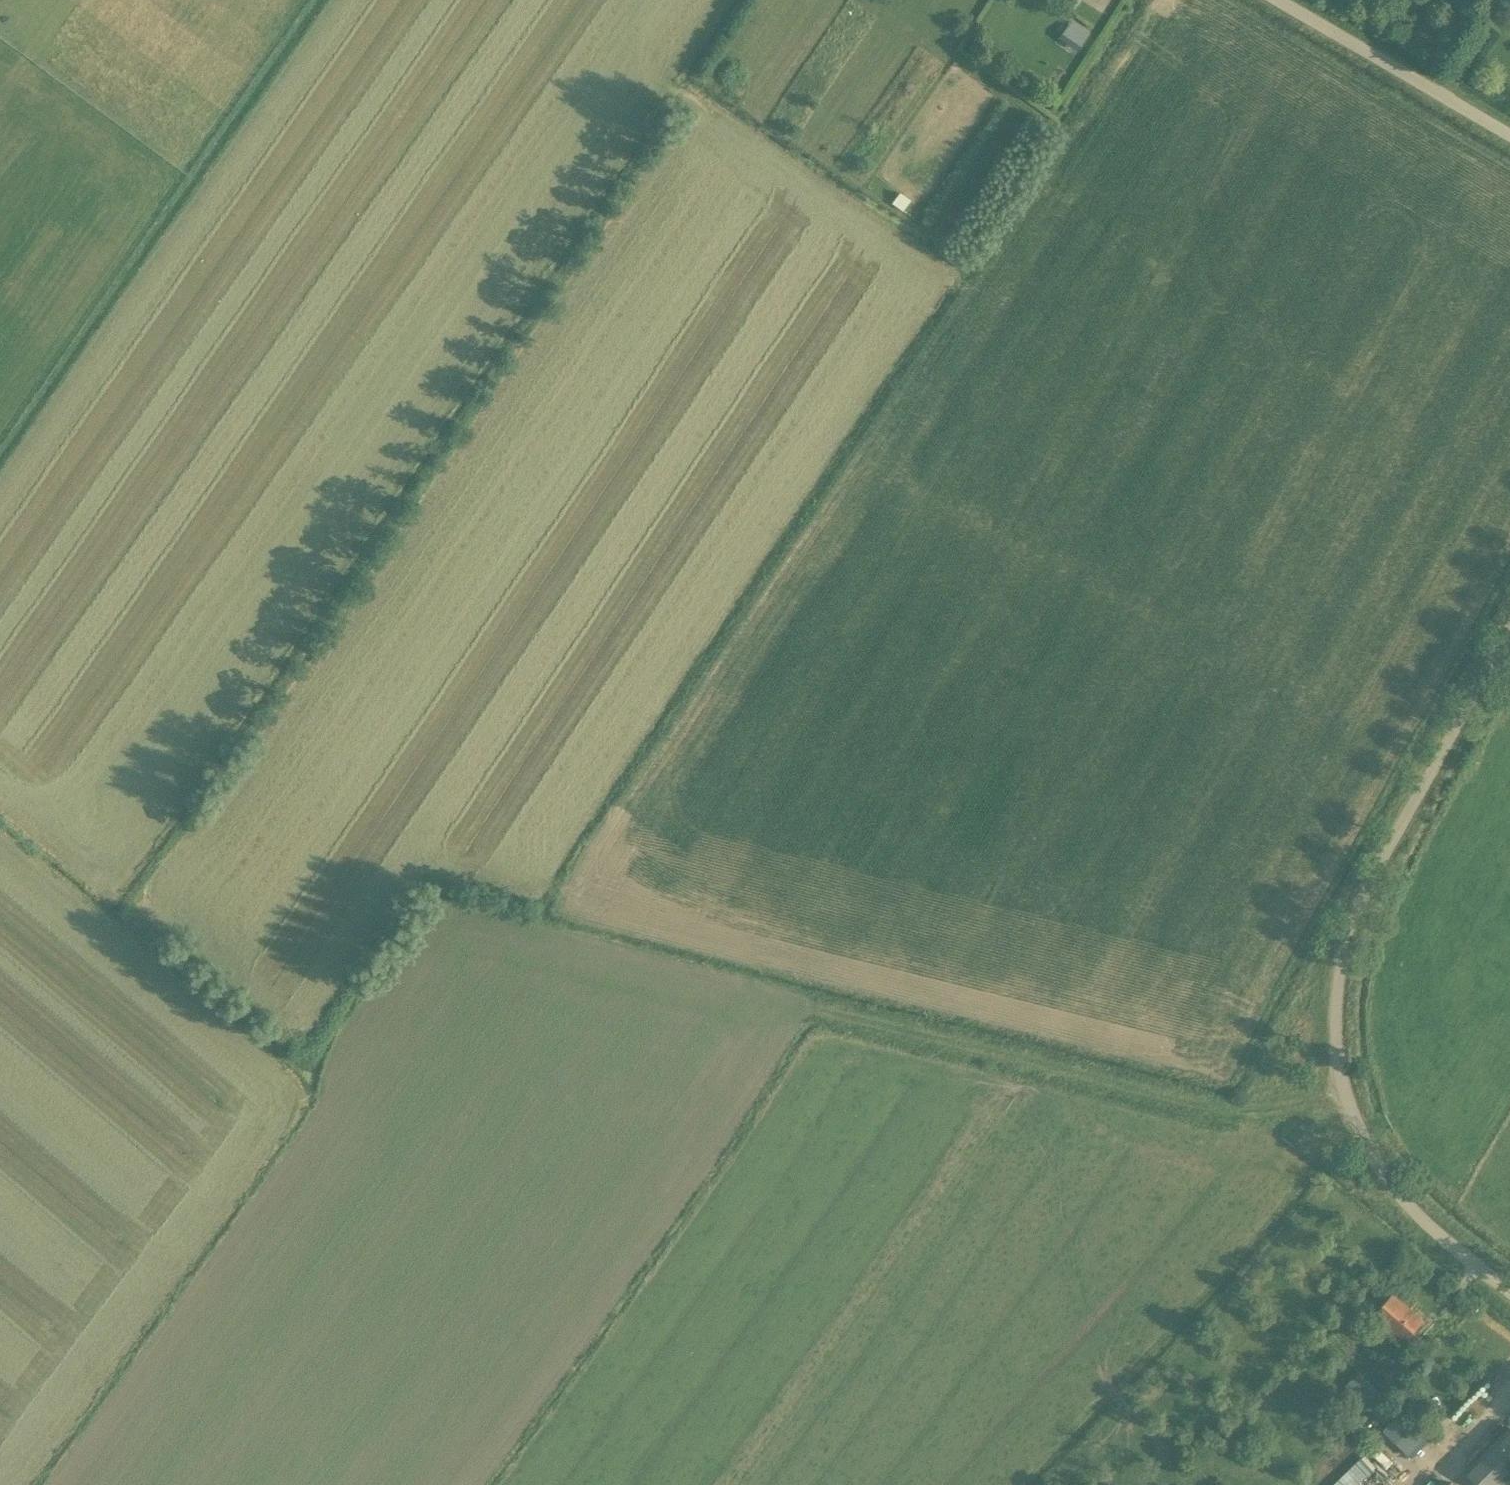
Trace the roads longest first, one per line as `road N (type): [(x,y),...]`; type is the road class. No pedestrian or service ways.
road 1 (unclassified): [(1509,1293),(1442,1239),(1384,1177),(1362,1141),(1336,1054),(1339,971),(1363,896),(1509,629)]
road 2 (unclassified): [(1509,134),(1283,0)]

